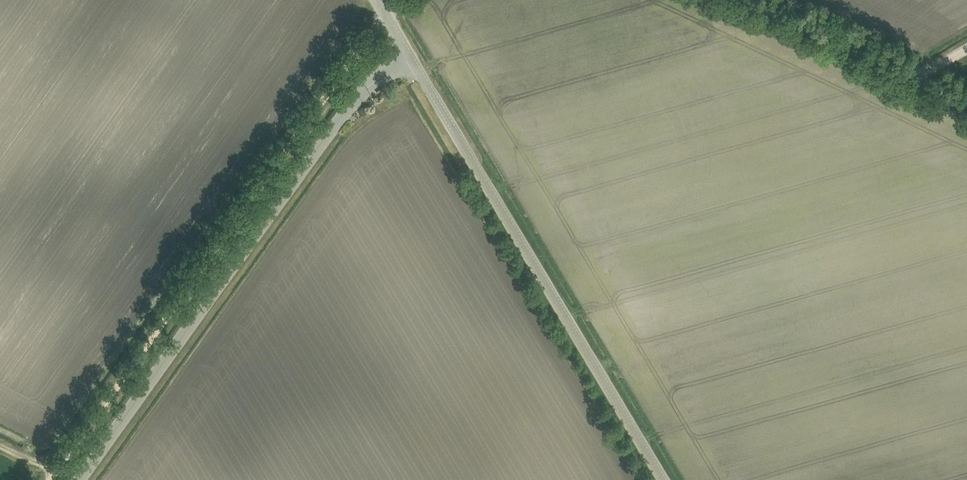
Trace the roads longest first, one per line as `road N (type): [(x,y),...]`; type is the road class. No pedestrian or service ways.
road 1 (track): [(385,13),(49,479)]
road 2 (tertiary): [(665,479),(377,0)]
road 3 (track): [(750,0),(966,103)]

